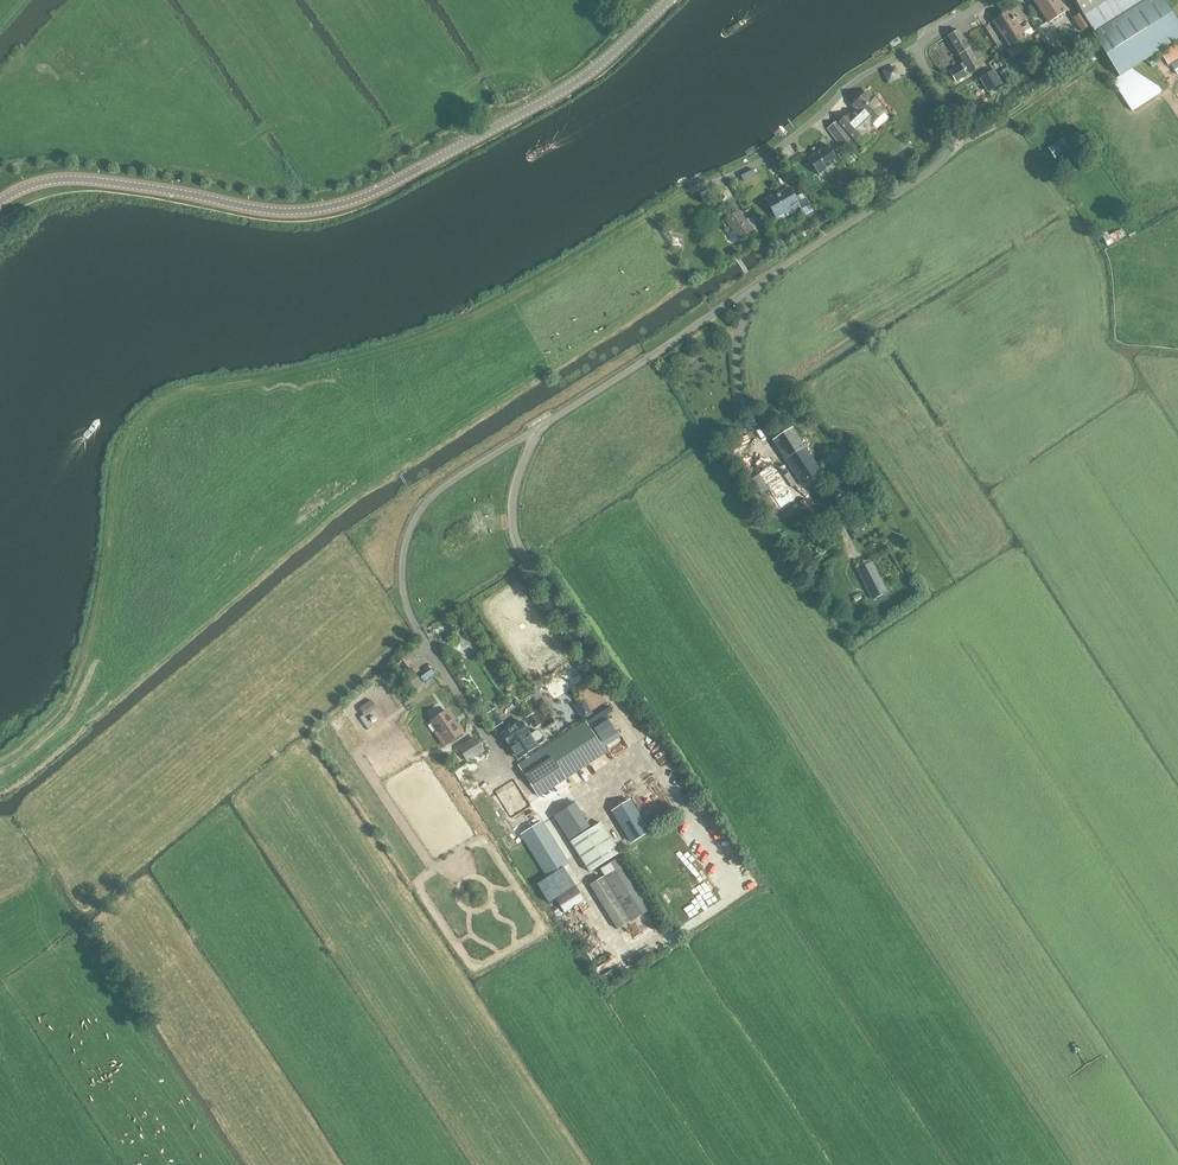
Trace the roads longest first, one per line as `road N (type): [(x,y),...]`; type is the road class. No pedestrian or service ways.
road 1 (tertiary): [(672,0),(583,79),(334,208),(253,210),(68,181),(0,202)]
road 2 (unclassified): [(710,317),(957,151),(958,128),(914,49)]
road 3 (unclassified): [(692,190),(763,161),(856,80),(914,49)]
road 4 (track): [(692,190),(556,272)]

